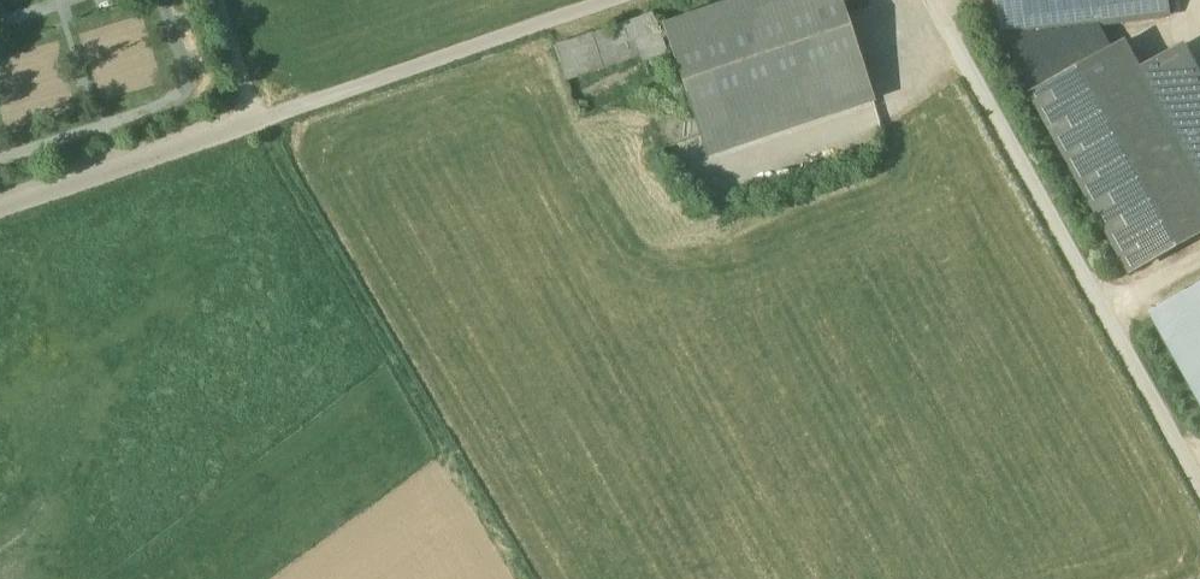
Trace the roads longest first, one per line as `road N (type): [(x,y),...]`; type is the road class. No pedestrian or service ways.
road 1 (track): [(529,578),(258,121),(220,0)]
road 2 (track): [(1119,340),(1199,484)]

